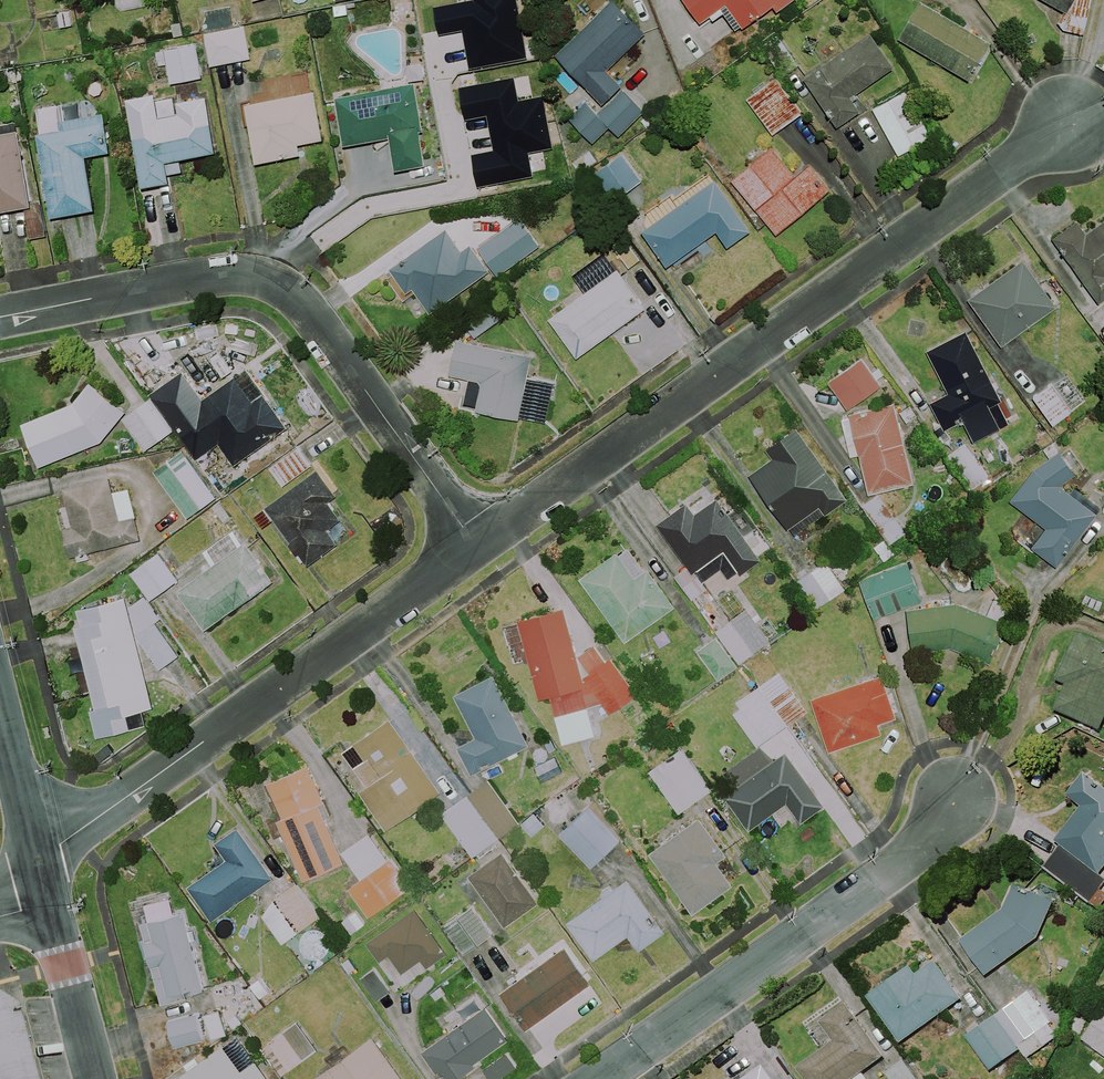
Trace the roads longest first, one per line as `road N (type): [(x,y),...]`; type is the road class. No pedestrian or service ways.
road 1 (residential): [(479,549),(1063,127)]
road 2 (residential): [(479,549),(303,305),(279,288),(222,274),(0,318)]
road 3 (residential): [(40,853),(479,549)]
road 4 (residential): [(957,803),(889,871),(601,1078)]
road 5 (residential): [(99,1078),(51,905)]
road 6 (residential): [(40,853),(0,702)]

